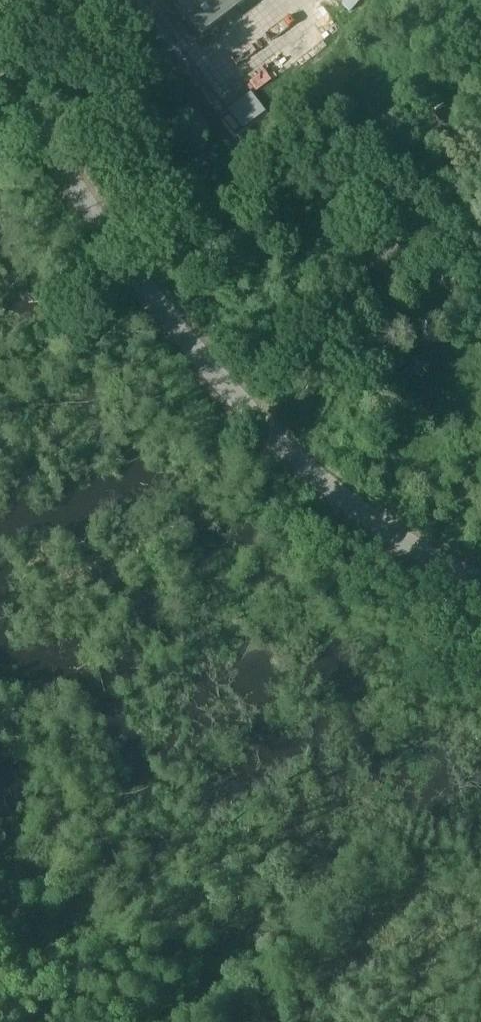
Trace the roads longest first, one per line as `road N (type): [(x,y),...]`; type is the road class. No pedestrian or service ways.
road 1 (tertiary): [(480,584),(393,541),(272,438),(140,282),(0,77)]

